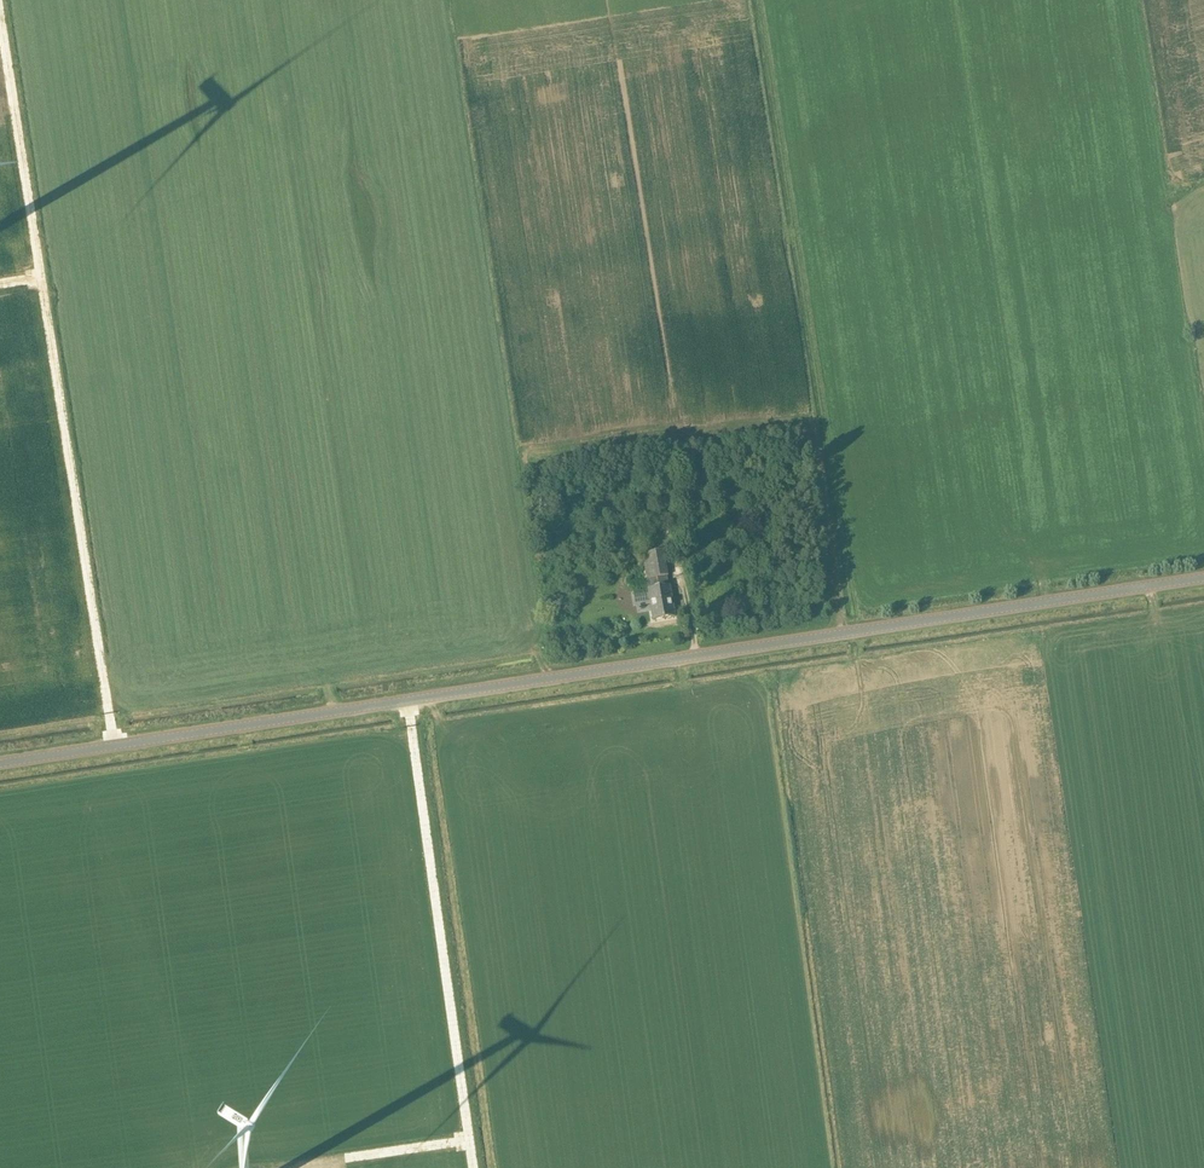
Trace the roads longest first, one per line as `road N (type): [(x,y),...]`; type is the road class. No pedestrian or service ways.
road 1 (tertiary): [(0,763),(1203,577)]

